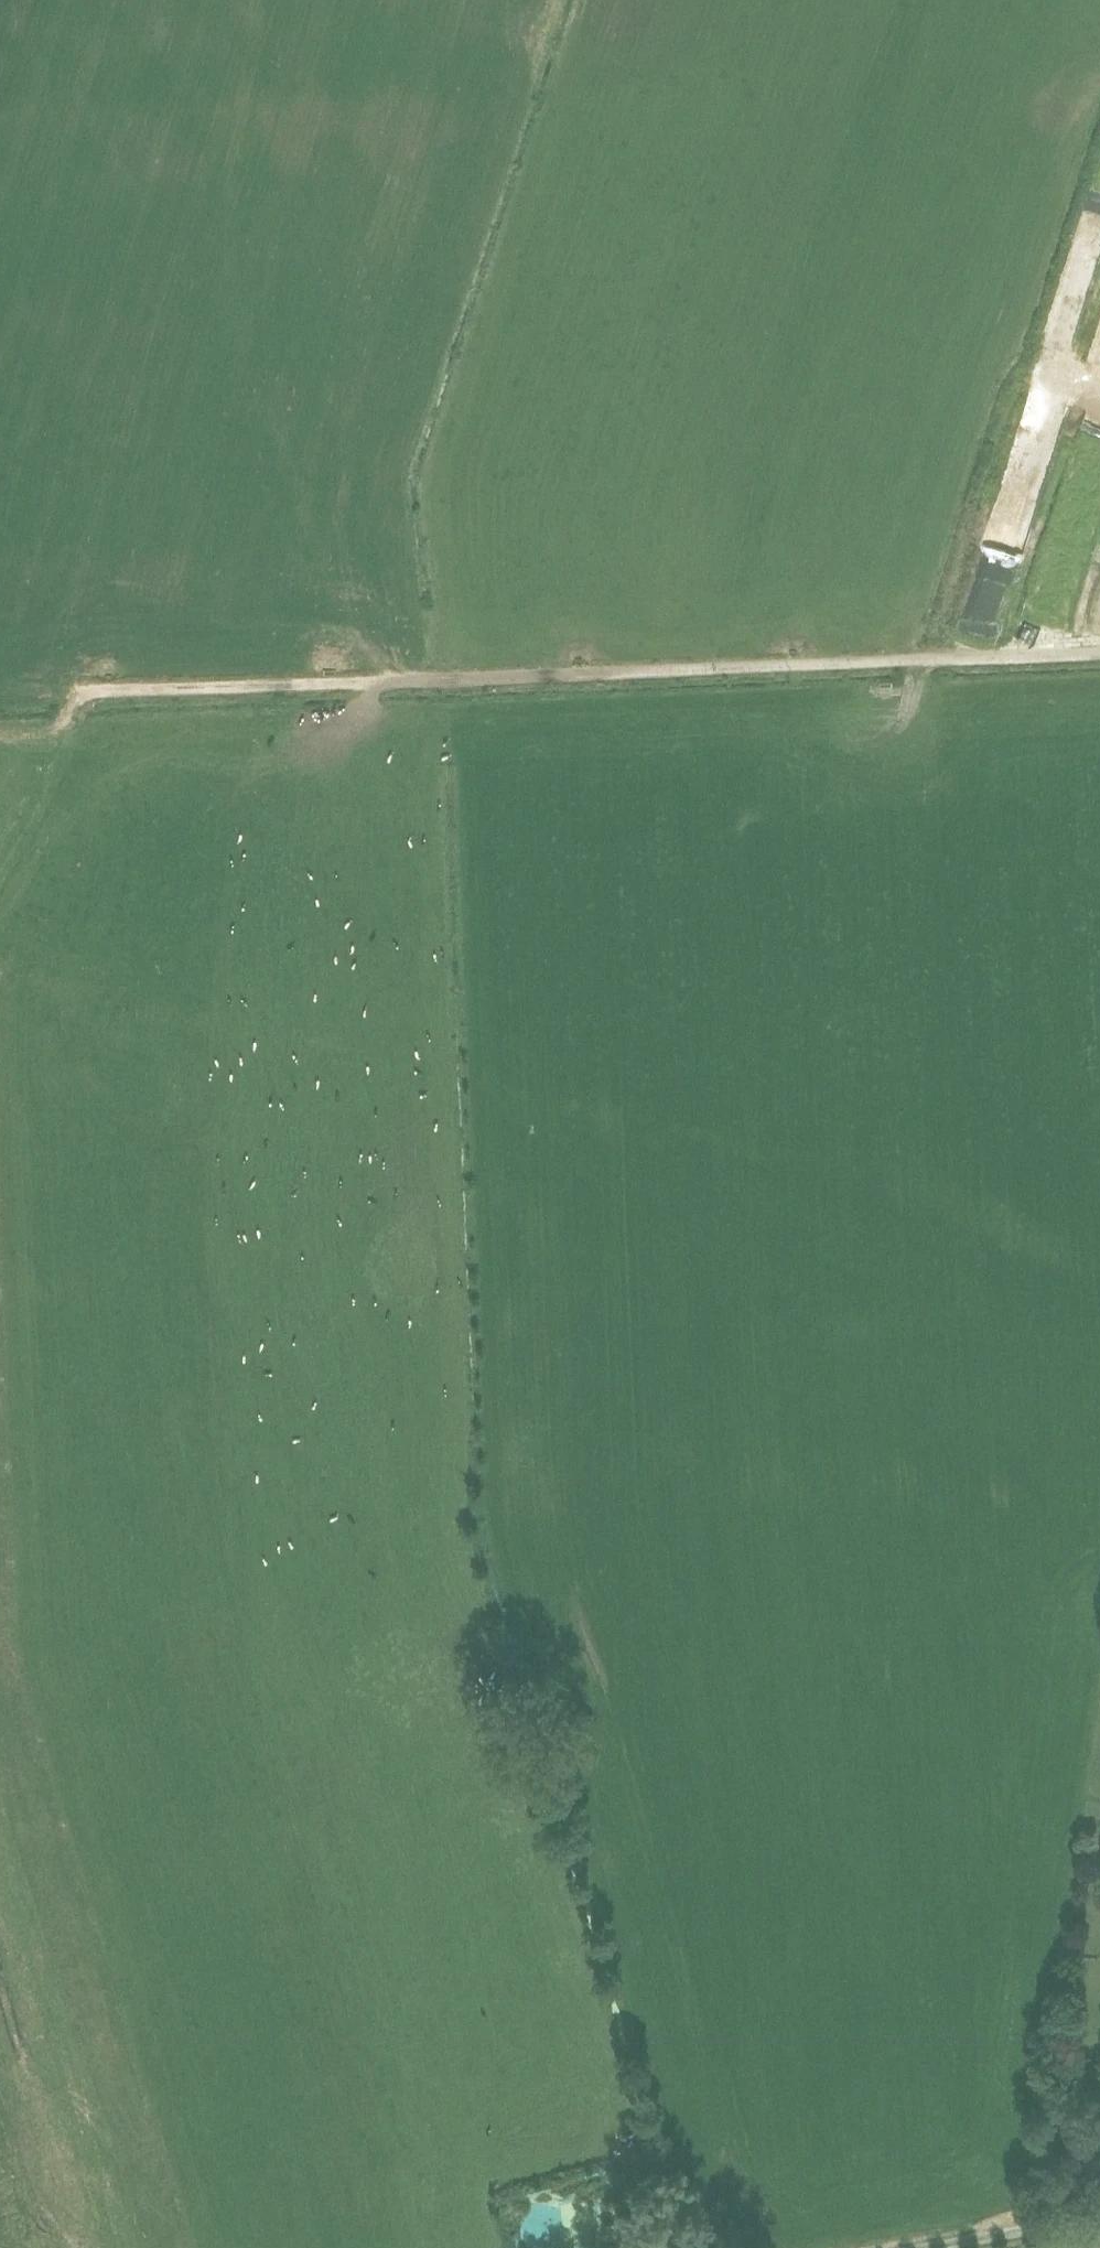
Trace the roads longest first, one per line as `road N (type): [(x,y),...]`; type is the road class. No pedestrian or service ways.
road 1 (track): [(920,2247),(1099,2217)]

